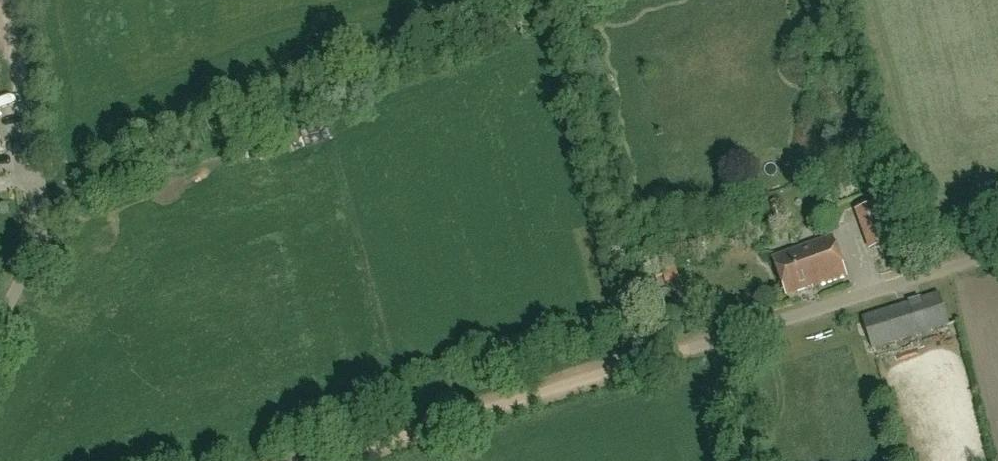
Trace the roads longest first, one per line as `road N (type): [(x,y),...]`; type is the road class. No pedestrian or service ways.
road 1 (track): [(326,460),(676,352)]
road 2 (unclassified): [(676,352),(997,251)]
road 3 (unclassified): [(0,322),(39,221),(22,85)]

